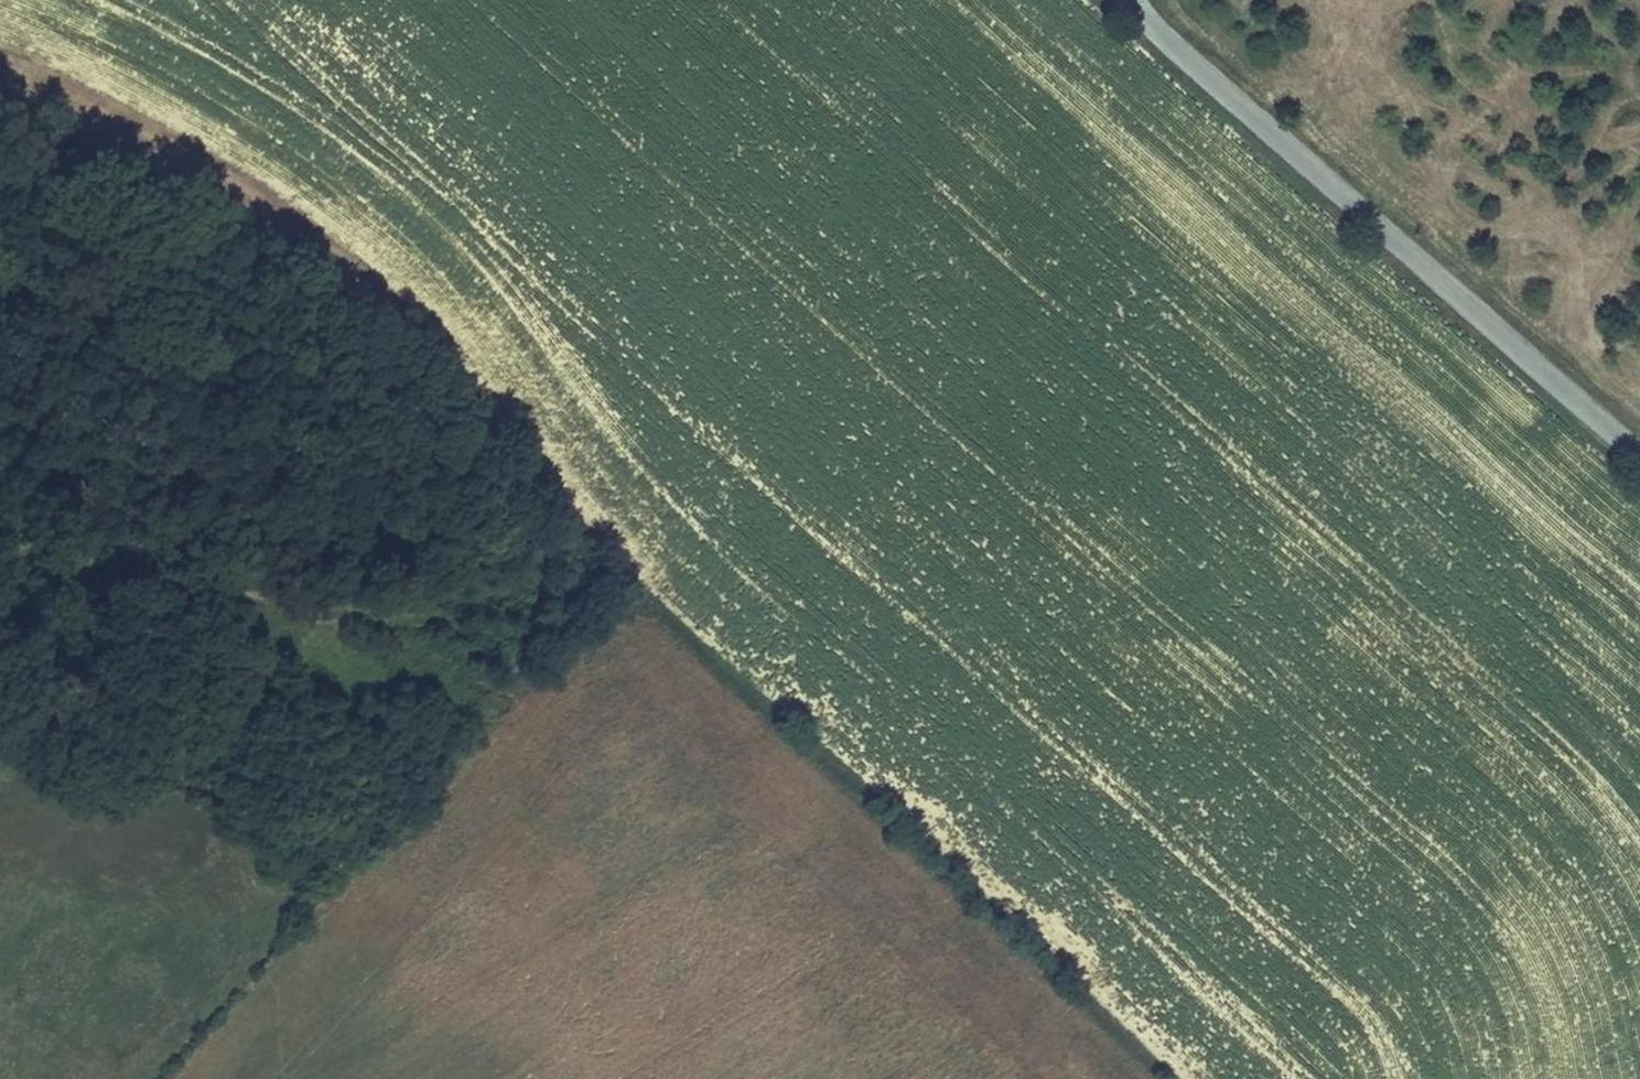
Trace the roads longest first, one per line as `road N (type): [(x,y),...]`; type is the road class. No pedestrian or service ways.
road 1 (unclassified): [(1639,456),(1126,0)]

